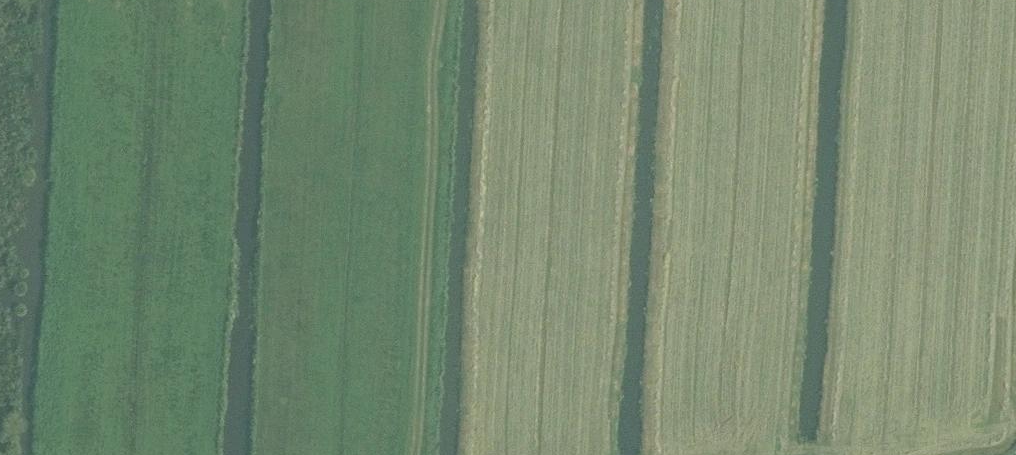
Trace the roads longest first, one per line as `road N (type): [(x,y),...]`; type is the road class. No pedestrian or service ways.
road 1 (track): [(444,0),(438,314),(420,454)]
road 2 (track): [(746,454),(1015,424)]

